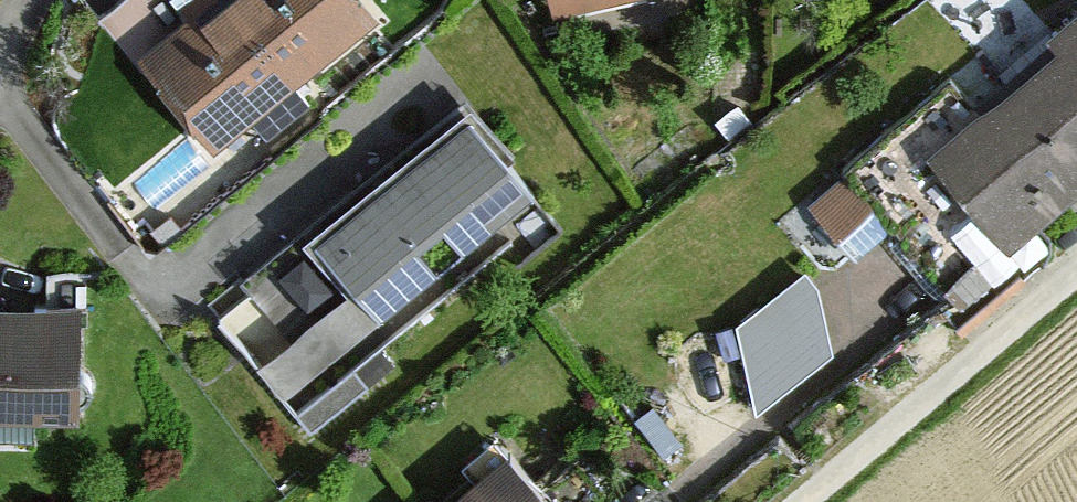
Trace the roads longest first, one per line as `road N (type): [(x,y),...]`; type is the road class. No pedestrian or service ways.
road 1 (unclassified): [(799,501),(1076,267)]

